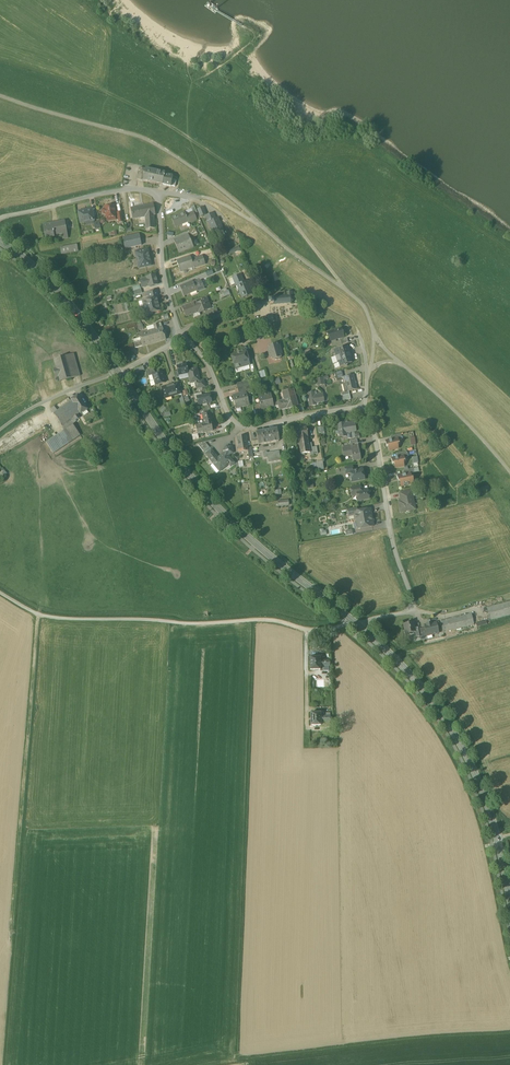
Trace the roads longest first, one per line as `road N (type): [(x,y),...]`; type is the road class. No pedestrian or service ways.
road 1 (residential): [(0,593),(45,616),(77,619),(260,619),(324,630),(358,624)]
road 2 (secondary): [(119,372),(201,489),(358,624)]
road 3 (secondary): [(358,624),(411,677),(459,744),(490,810),(509,901)]
road 4 (residential): [(366,406),(413,608),(358,624)]
road 5 (residential): [(200,356),(240,425),(366,406)]
road 6 (secondary): [(0,242),(50,282),(119,372)]
road 7 (residential): [(0,219),(111,190),(159,192)]
road 8 (residential): [(159,192),(160,244),(180,327)]
road 9 (residential): [(0,429),(119,372)]

